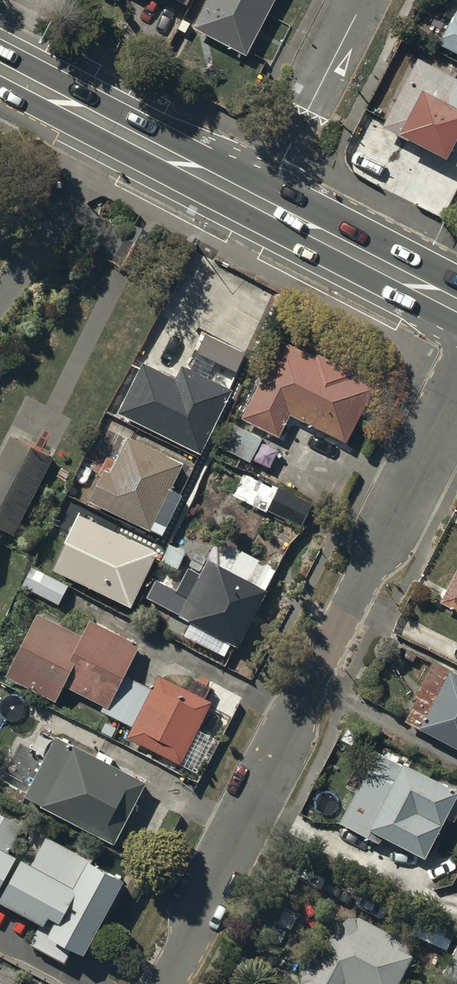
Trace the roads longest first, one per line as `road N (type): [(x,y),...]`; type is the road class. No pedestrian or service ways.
road 1 (residential): [(456,390),(165,983)]
road 2 (primary): [(260,202),(0,69)]
road 3 (residential): [(260,202),(363,0)]
road 4 (primary): [(456,305),(260,202)]

